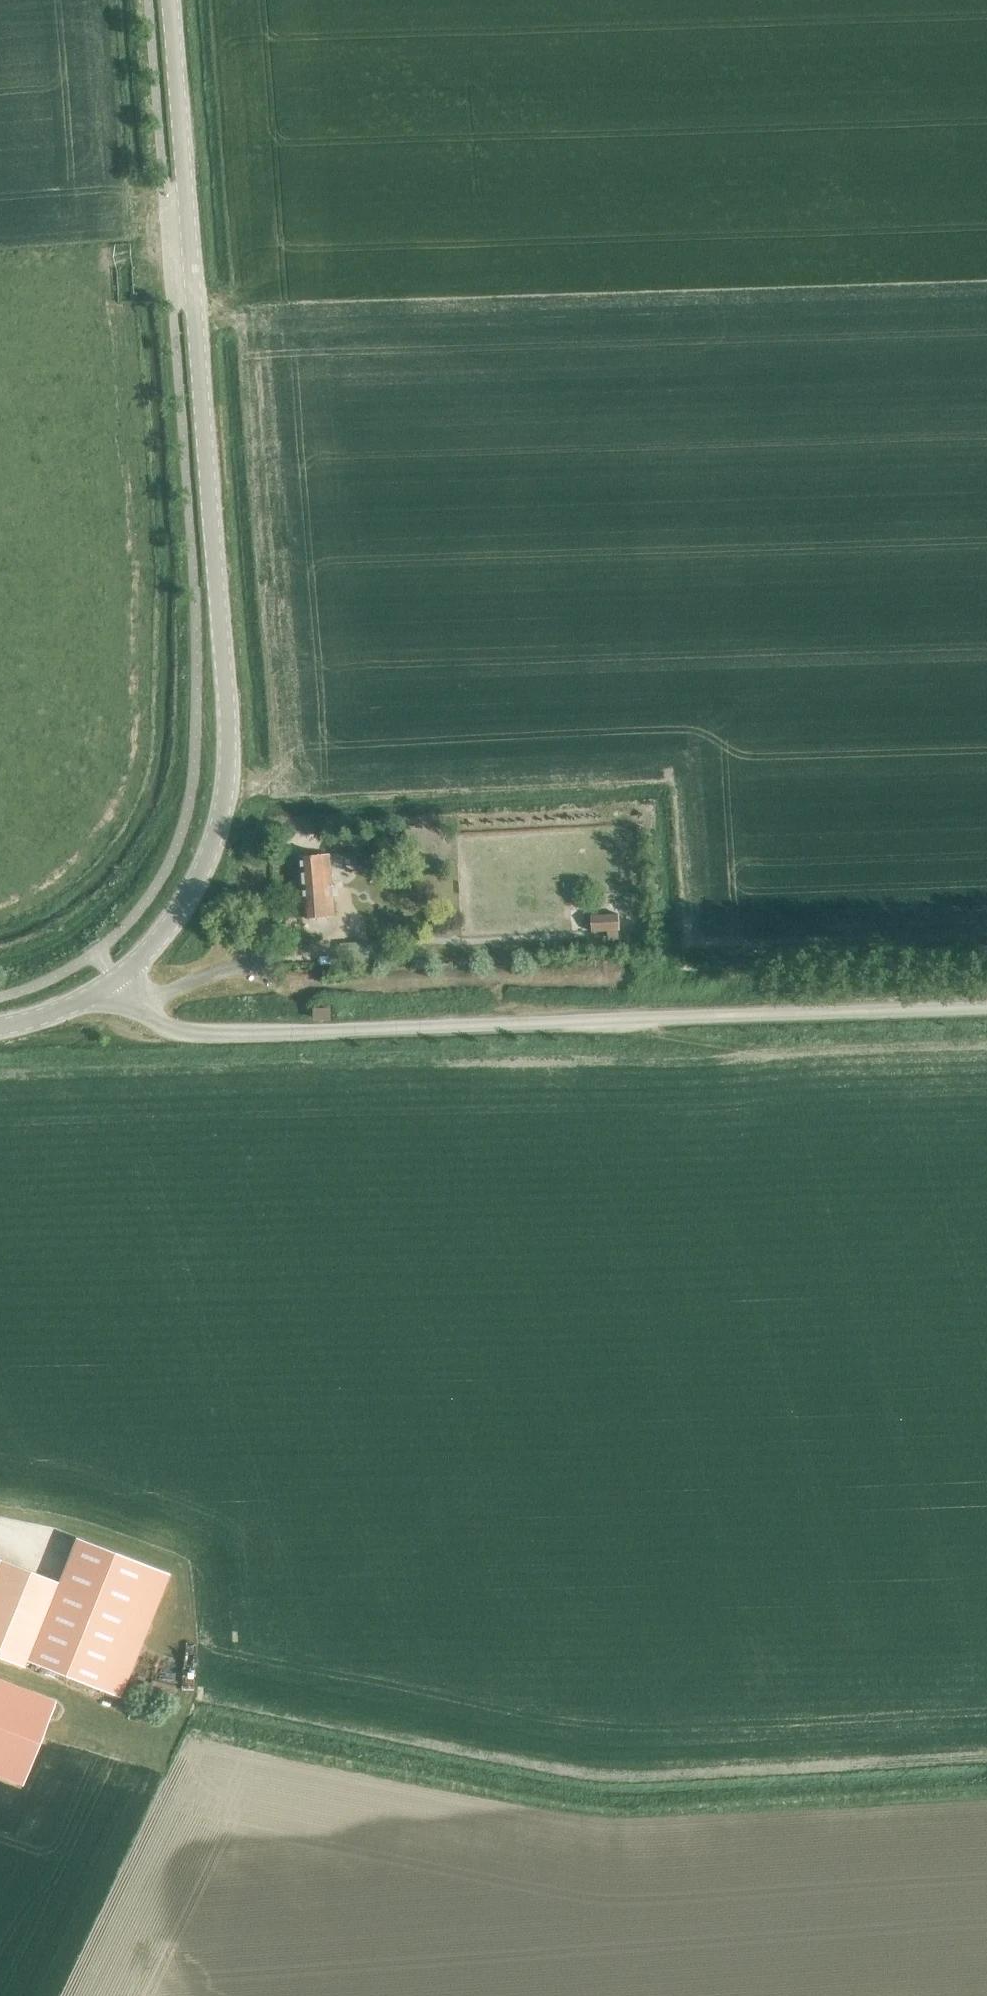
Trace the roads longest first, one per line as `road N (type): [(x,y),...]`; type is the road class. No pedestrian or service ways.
road 1 (unclassified): [(115,979),(167,930),(196,881),(228,772),(170,0)]
road 2 (unclassified): [(115,979),(161,1022),(204,1033),(986,1007)]
road 3 (unclassified): [(0,1027),(62,1011),(115,979)]

